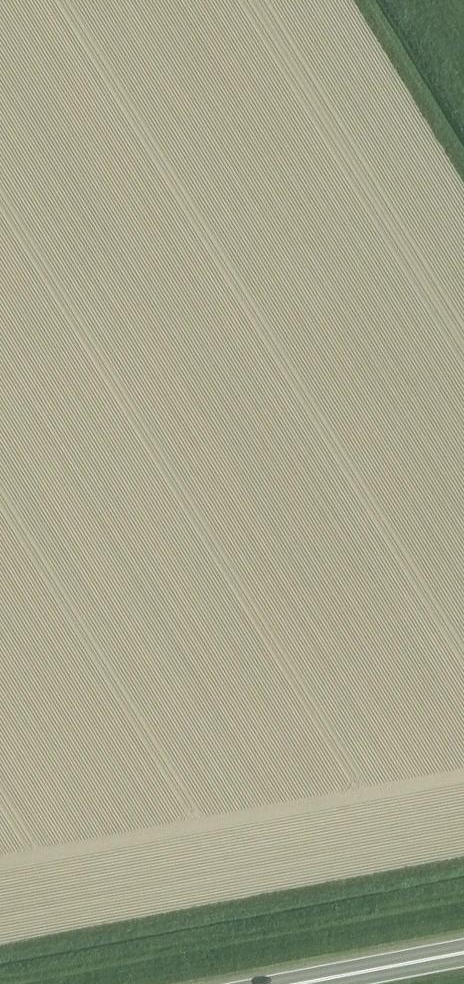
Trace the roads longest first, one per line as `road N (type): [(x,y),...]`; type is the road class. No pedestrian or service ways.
road 1 (trunk): [(303,983),(463,954)]

